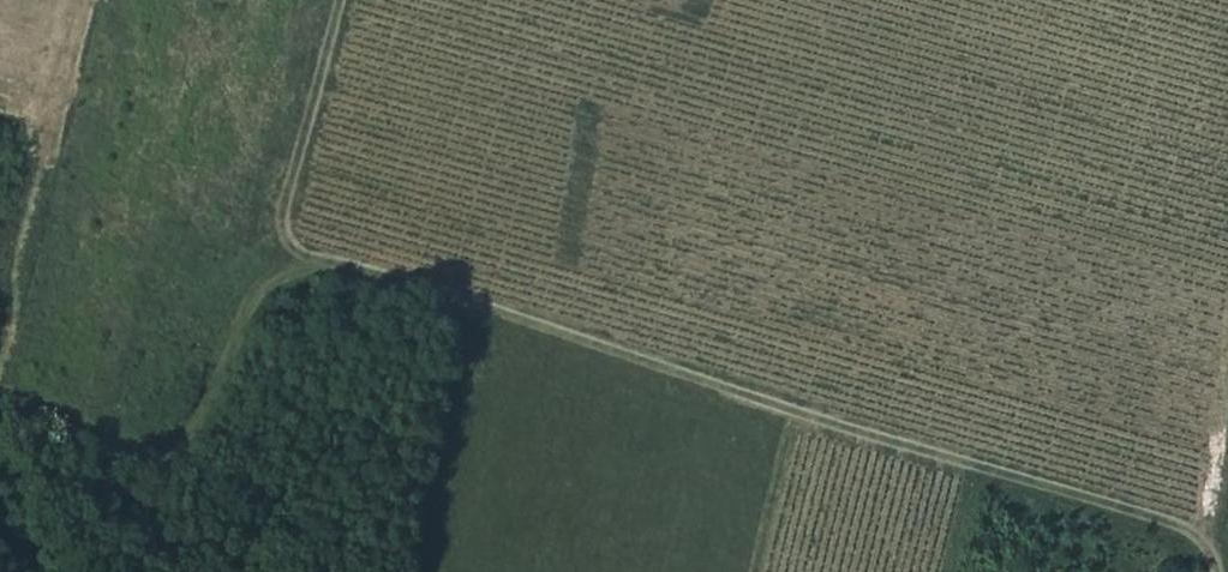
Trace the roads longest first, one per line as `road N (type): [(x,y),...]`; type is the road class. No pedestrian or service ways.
road 1 (track): [(338,0),(276,240),(869,443),(1195,534),(1219,571)]

